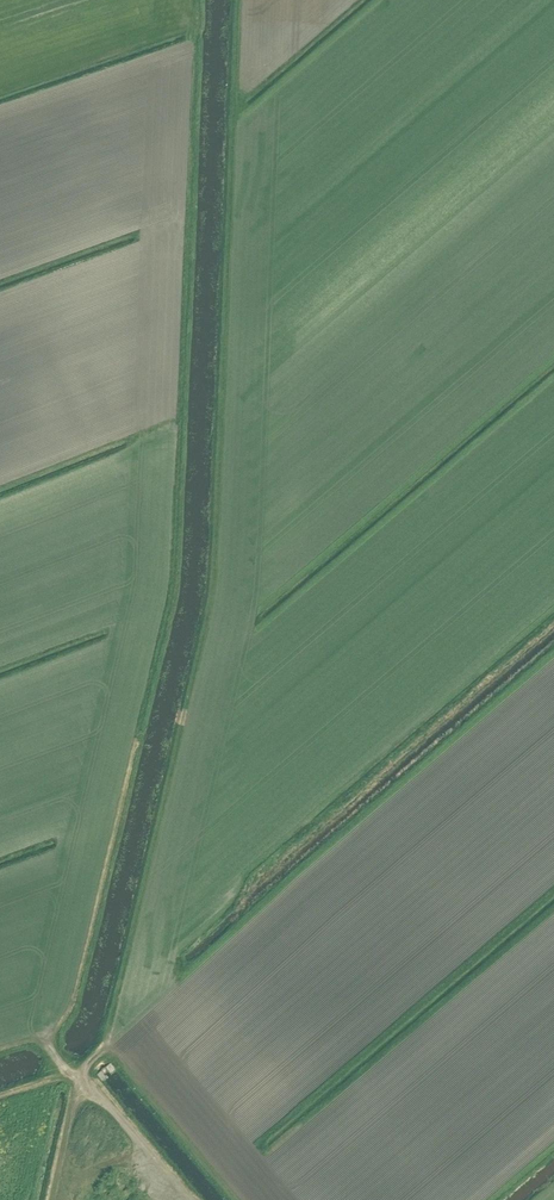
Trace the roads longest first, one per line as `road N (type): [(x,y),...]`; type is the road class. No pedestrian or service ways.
road 1 (track): [(238,0),(206,615),(108,1039),(71,1072)]
road 2 (track): [(71,1072),(111,1105),(191,1199)]
road 3 (track): [(71,1072),(71,1111),(50,1199)]

